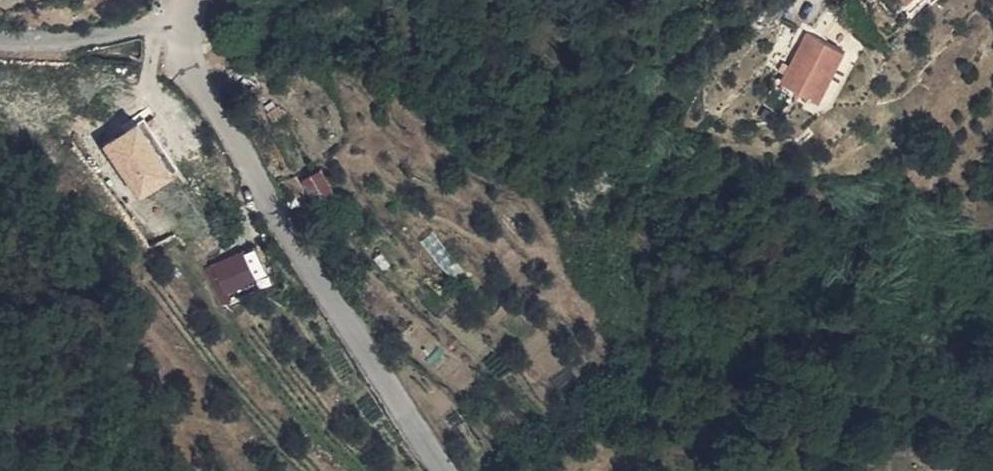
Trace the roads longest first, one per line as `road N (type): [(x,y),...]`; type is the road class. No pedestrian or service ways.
road 1 (residential): [(450,470),(190,63),(190,0)]

